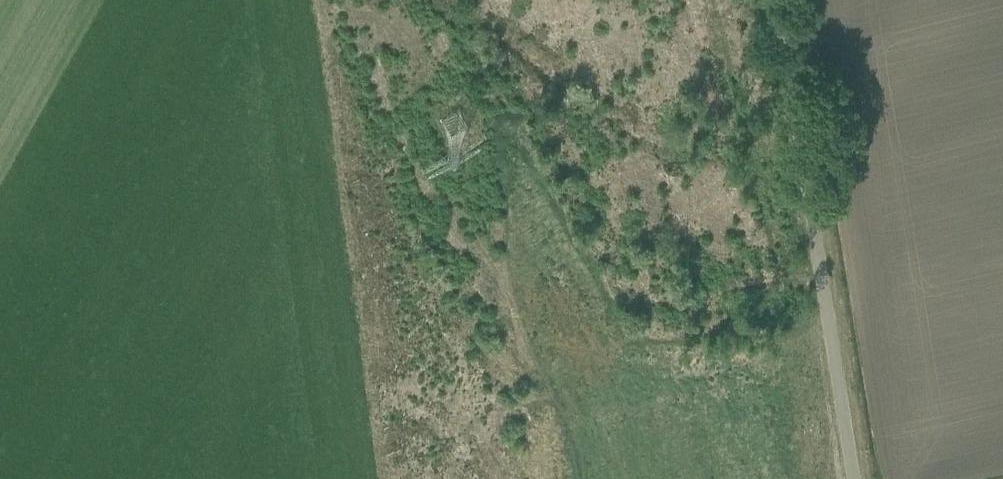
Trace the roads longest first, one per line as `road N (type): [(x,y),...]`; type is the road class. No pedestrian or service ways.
road 1 (unclassified): [(862,478),(788,0)]

